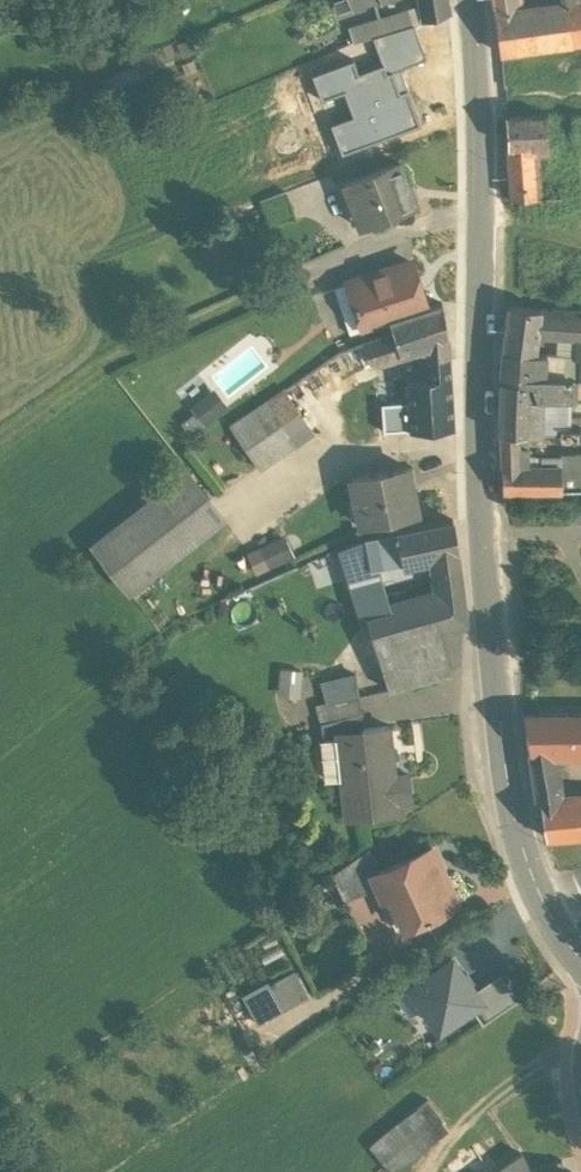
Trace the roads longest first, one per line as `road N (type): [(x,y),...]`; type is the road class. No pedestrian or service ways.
road 1 (tertiary): [(580,957),(526,865),(498,731),(487,600),(473,0)]
road 2 (track): [(310,276),(106,364),(0,441)]

